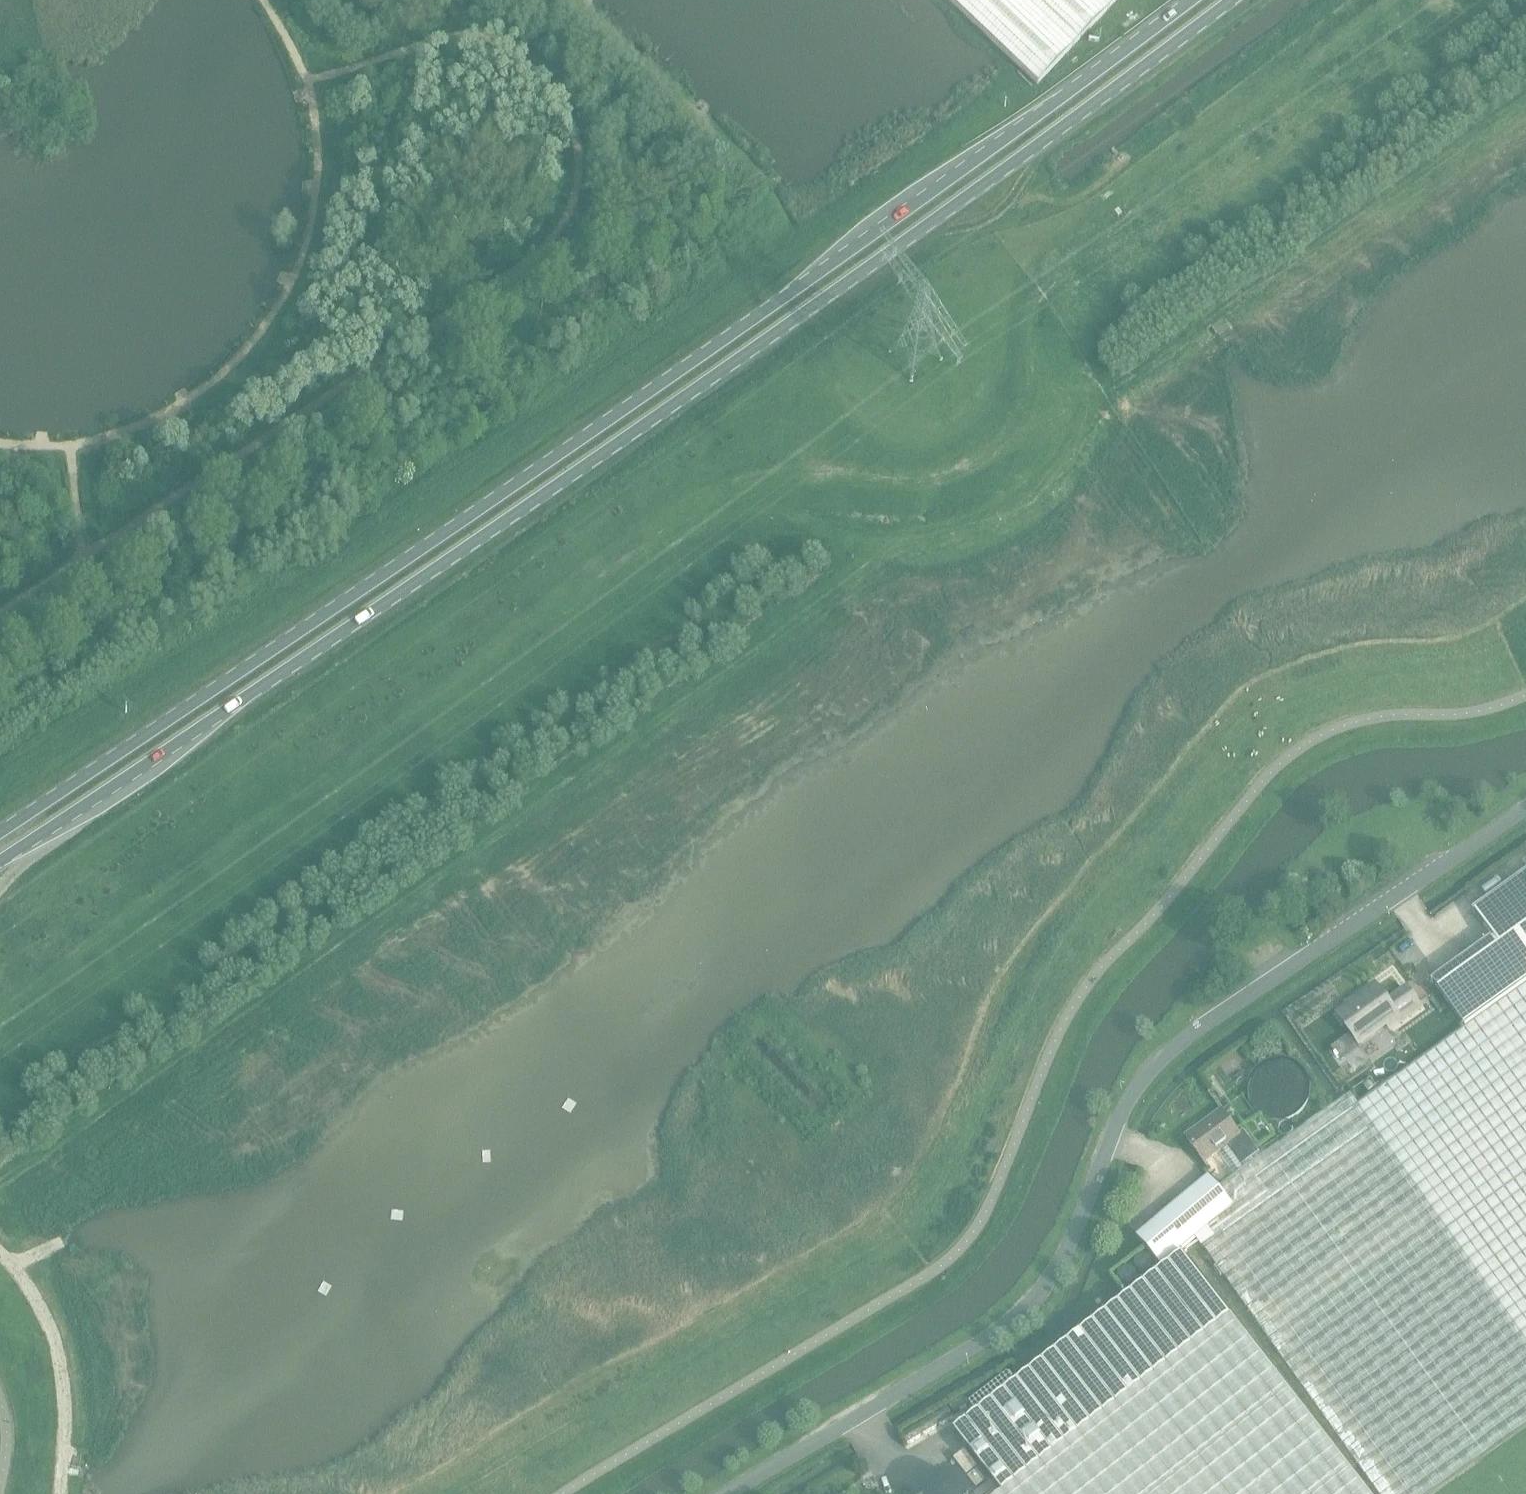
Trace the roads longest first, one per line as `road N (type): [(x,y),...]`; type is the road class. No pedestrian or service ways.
road 1 (primary): [(0,860),(619,443),(1230,0)]
road 2 (primary): [(1190,0),(607,422),(0,832)]
road 3 (unclassified): [(735,1493),(1013,1327),(1044,1296),(1116,1125),(1150,1070),(1525,806)]

